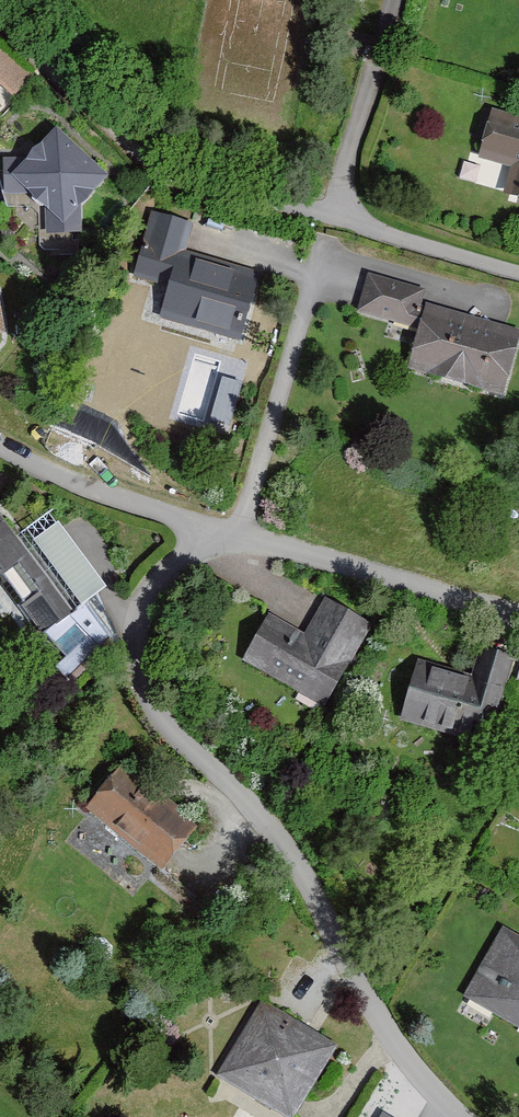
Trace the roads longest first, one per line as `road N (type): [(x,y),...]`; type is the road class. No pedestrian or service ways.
road 1 (residential): [(469,1116),(451,1106),(334,943),(296,862),(161,717),(122,635),(141,600),(225,525)]
road 2 (residential): [(342,218),(190,185),(78,100),(0,26)]
road 3 (residential): [(225,525),(342,218)]
road 4 (residential): [(225,525),(518,612)]
road 5 (residential): [(0,441),(55,474),(225,525)]
road 6 (residential): [(342,218),(403,0)]
road 7 (residential): [(518,269),(342,218)]

